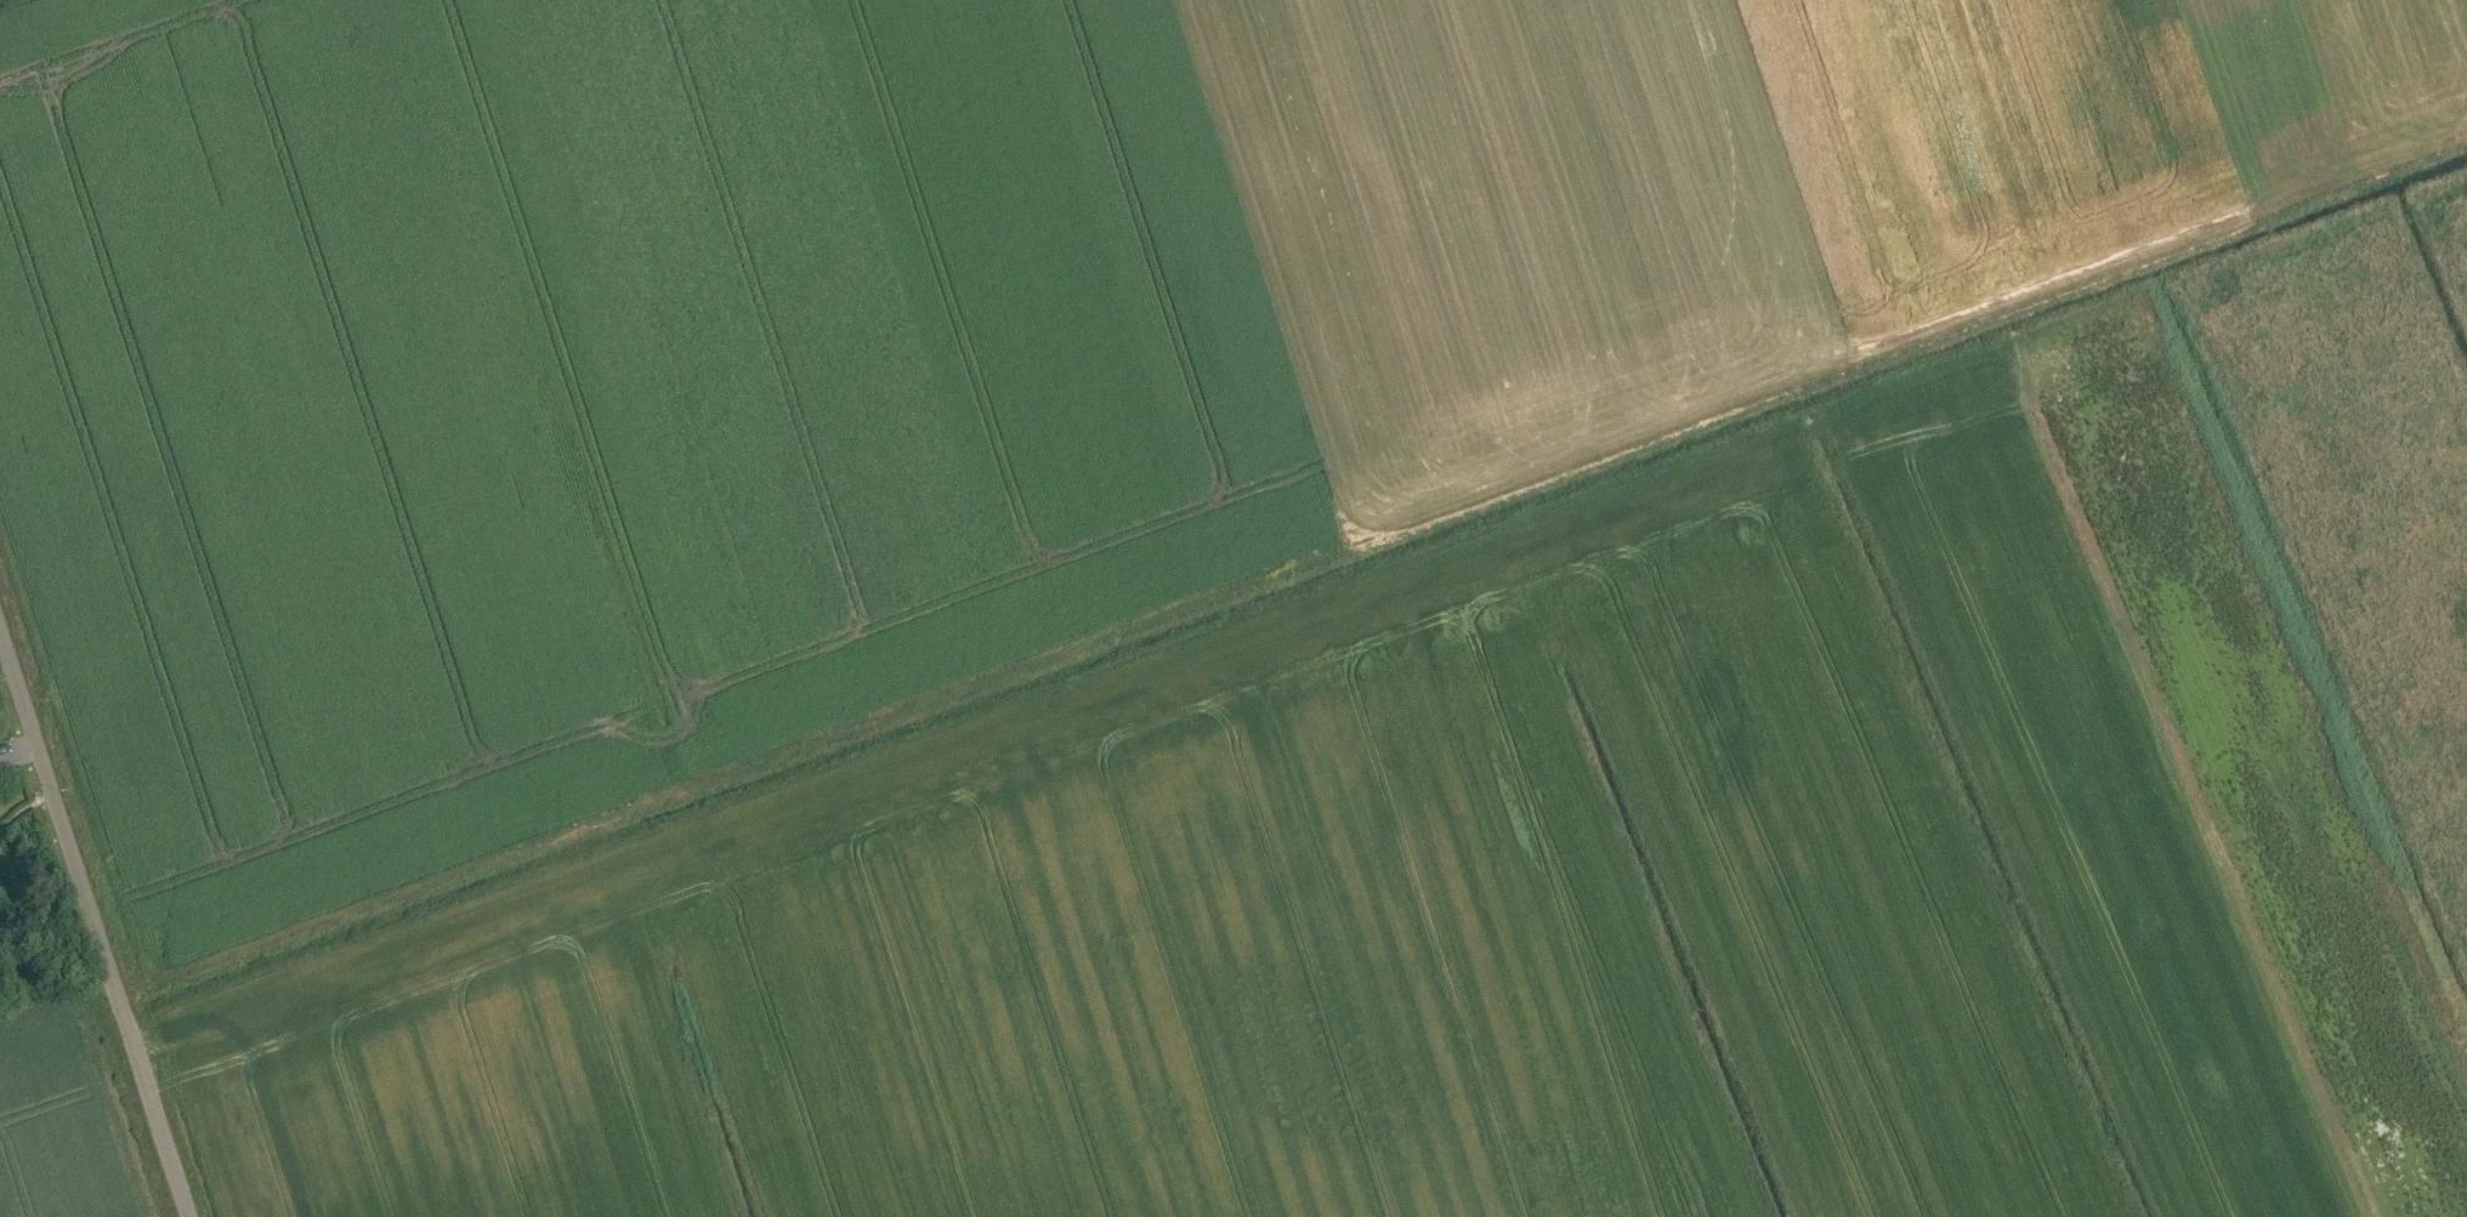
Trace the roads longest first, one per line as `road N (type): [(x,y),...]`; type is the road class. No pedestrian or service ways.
road 1 (unclassified): [(188,1216),(0,634)]

